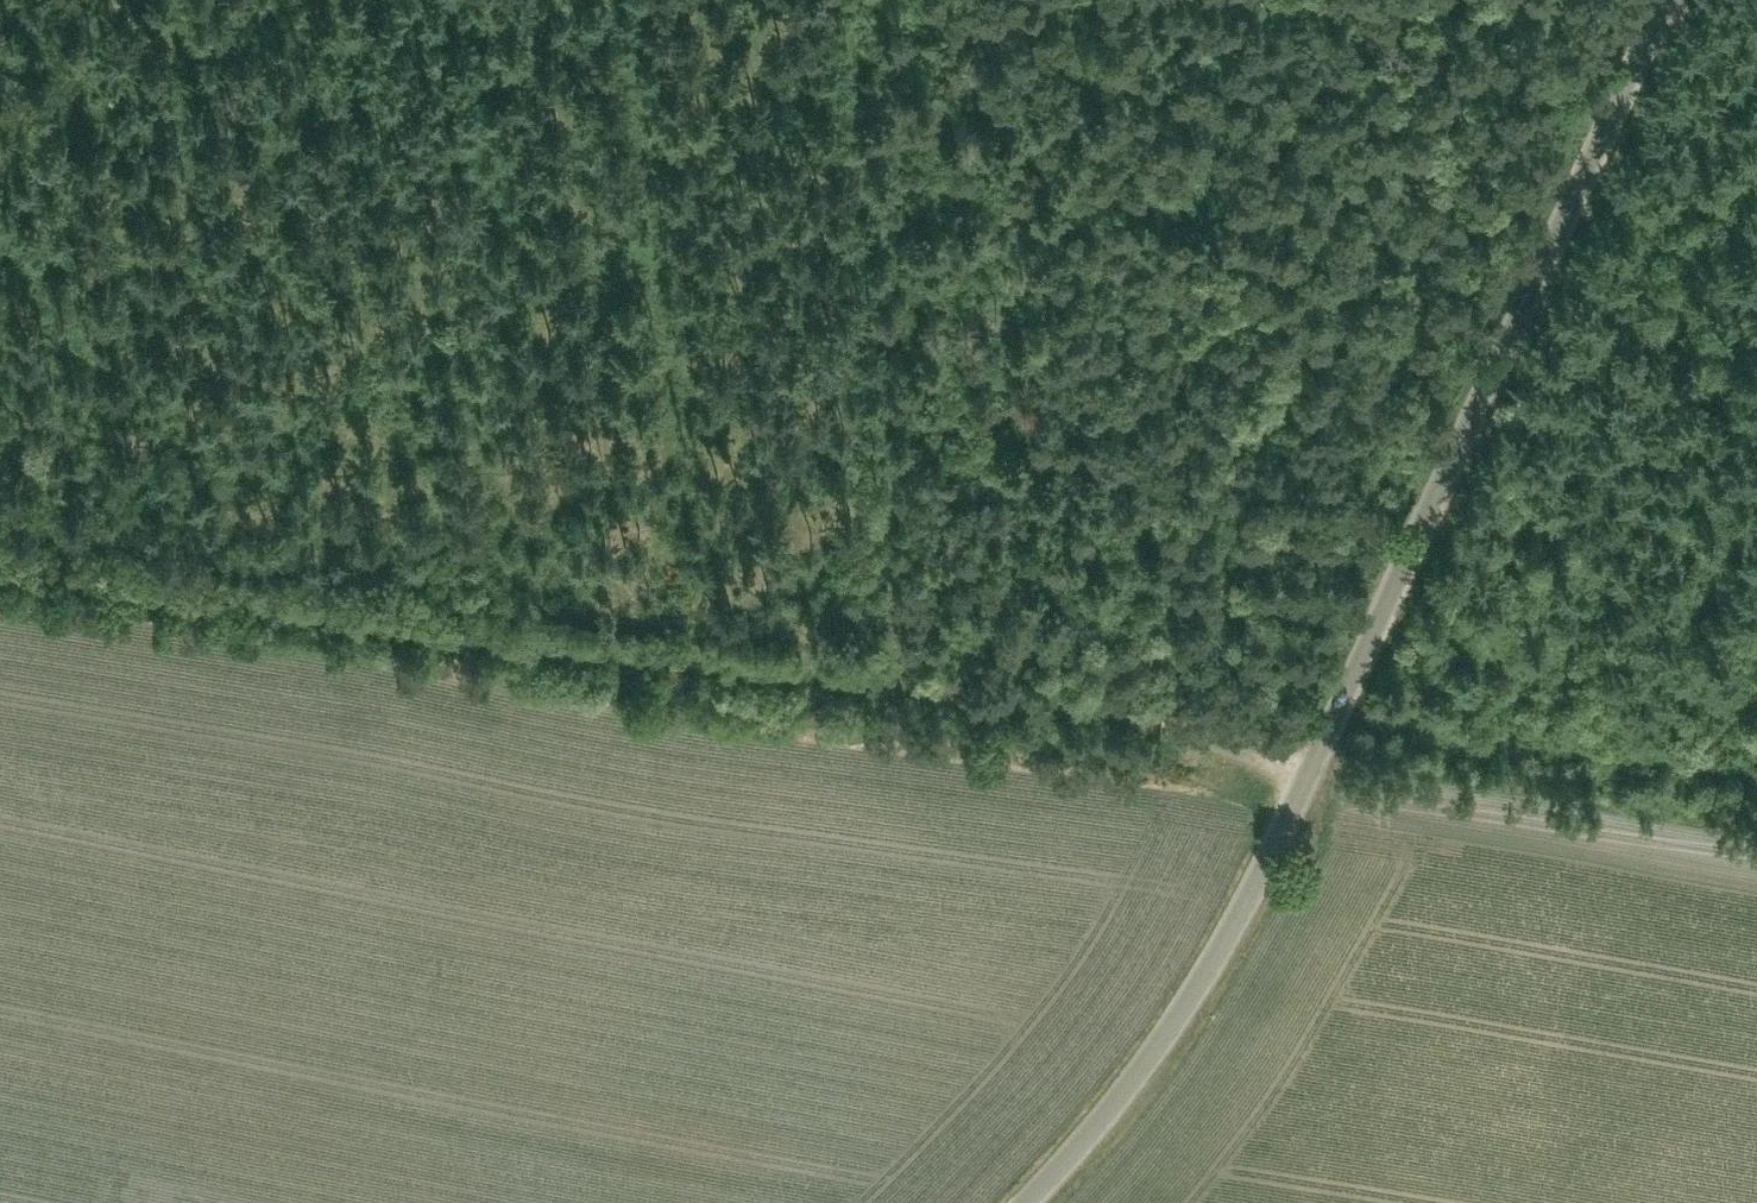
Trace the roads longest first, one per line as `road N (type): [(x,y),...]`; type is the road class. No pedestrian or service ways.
road 1 (residential): [(1037,1202),(1080,1161),(1296,822),(1672,0)]

